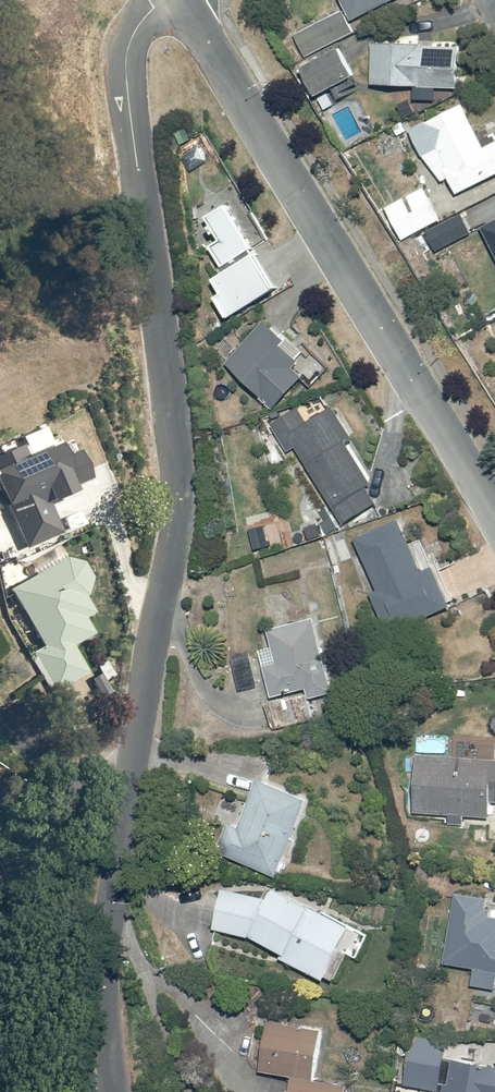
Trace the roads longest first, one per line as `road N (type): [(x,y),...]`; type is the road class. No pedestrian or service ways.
road 1 (residential): [(114,1091),(110,925),(177,516),(172,404),(129,92),(130,47),(166,0)]
road 2 (residential): [(179,0),(494,512)]

